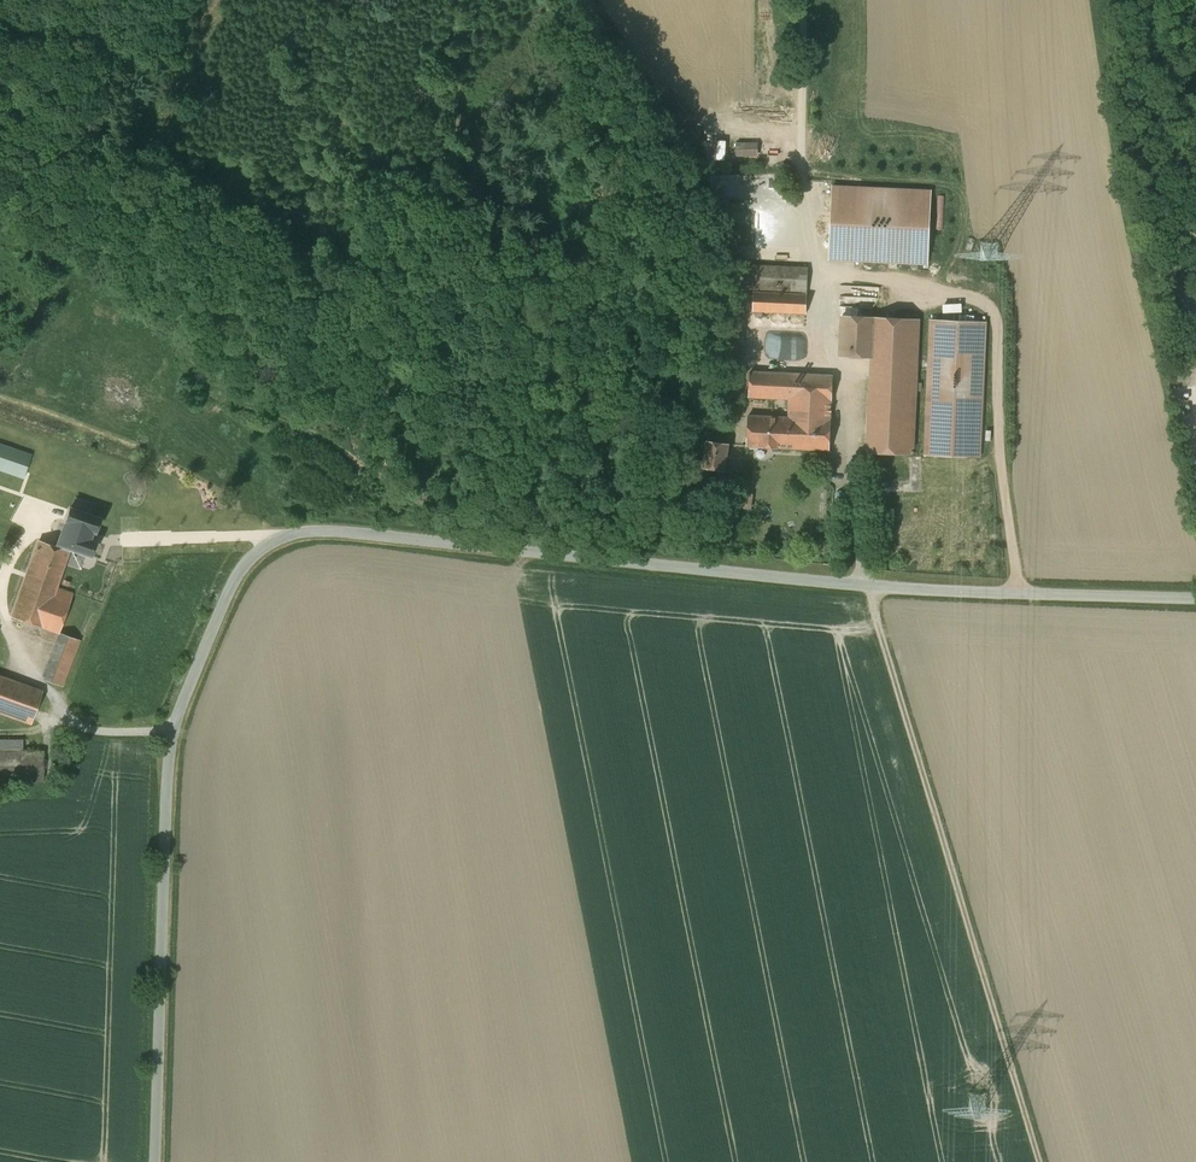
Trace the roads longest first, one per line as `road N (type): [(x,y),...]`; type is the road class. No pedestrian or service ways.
road 1 (unclassified): [(1195,599),(868,585),(337,529),(282,532),(261,543),(230,583),(176,725),(155,1161)]
road 2 (track): [(1041,1161),(868,585)]
road 3 (track): [(1183,322),(1170,267),(1195,116)]

